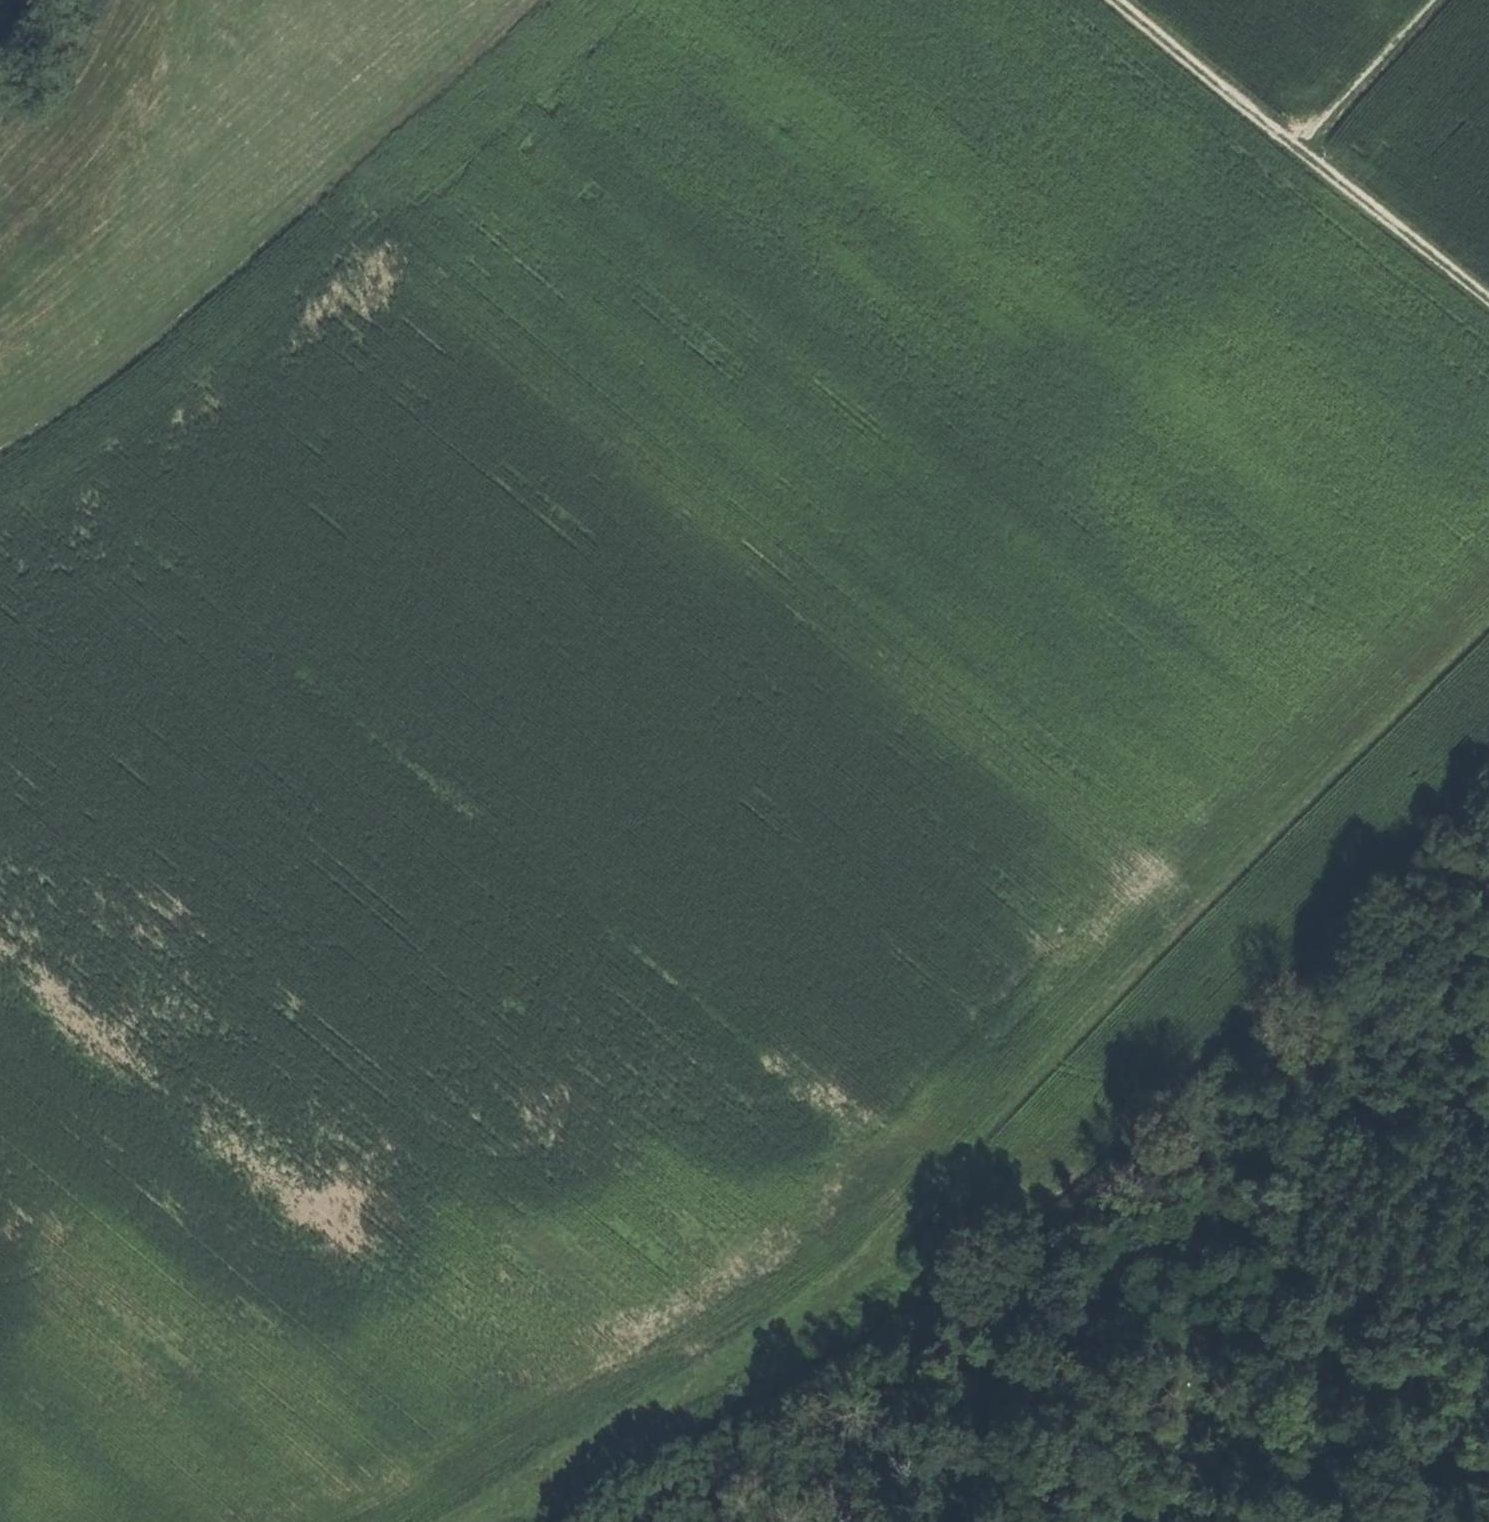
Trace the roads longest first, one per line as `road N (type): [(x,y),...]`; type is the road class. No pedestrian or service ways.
road 1 (track): [(1488,298),(1121,0)]

